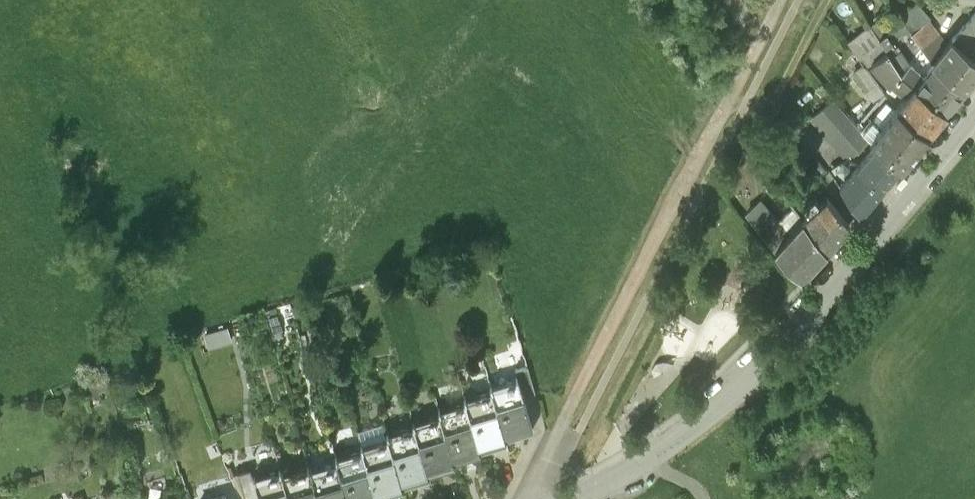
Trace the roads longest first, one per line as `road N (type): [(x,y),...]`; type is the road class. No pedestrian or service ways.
road 1 (residential): [(974,134),(703,432),(581,498)]

